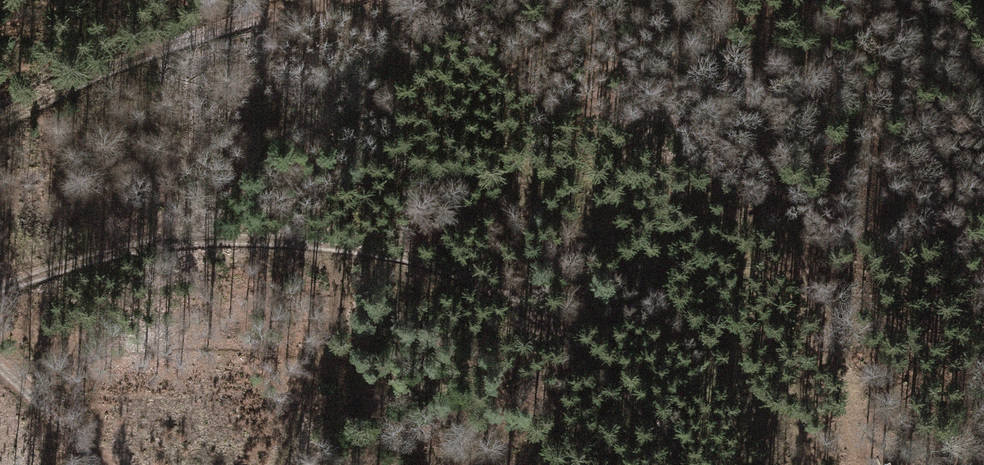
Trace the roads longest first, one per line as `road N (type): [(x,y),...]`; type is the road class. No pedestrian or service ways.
road 1 (track): [(688,464),(674,437),(590,345),(499,291),(413,253),(178,240),(58,266),(0,287)]
road 2 (track): [(0,119),(191,29),(302,0)]
road 3 (track): [(640,0),(721,42),(773,128),(785,240)]
road 4 (track): [(0,367),(106,464)]

